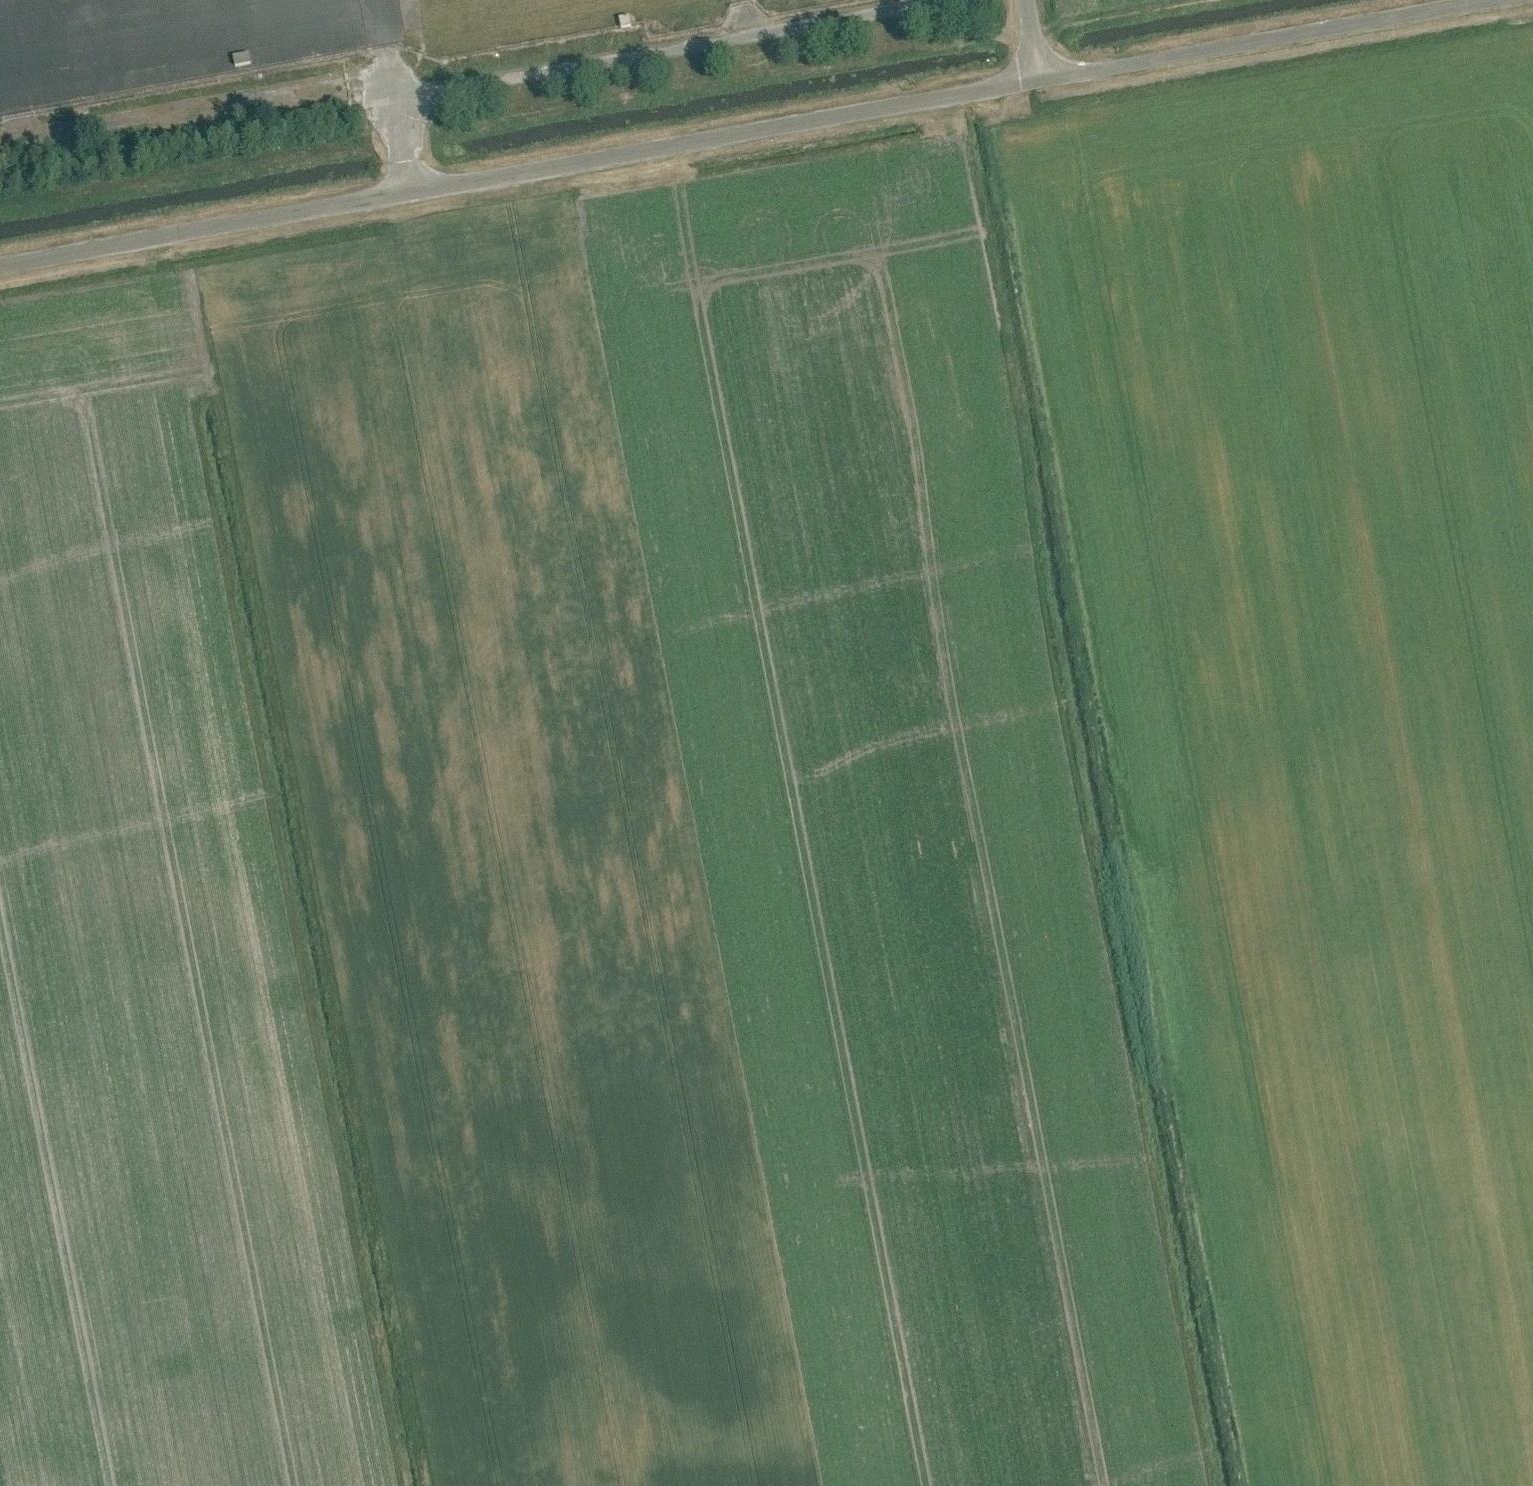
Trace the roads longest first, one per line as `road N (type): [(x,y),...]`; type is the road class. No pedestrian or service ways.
road 1 (unclassified): [(0,269),(1041,79)]
road 2 (unclassified): [(1041,79),(1499,0)]

